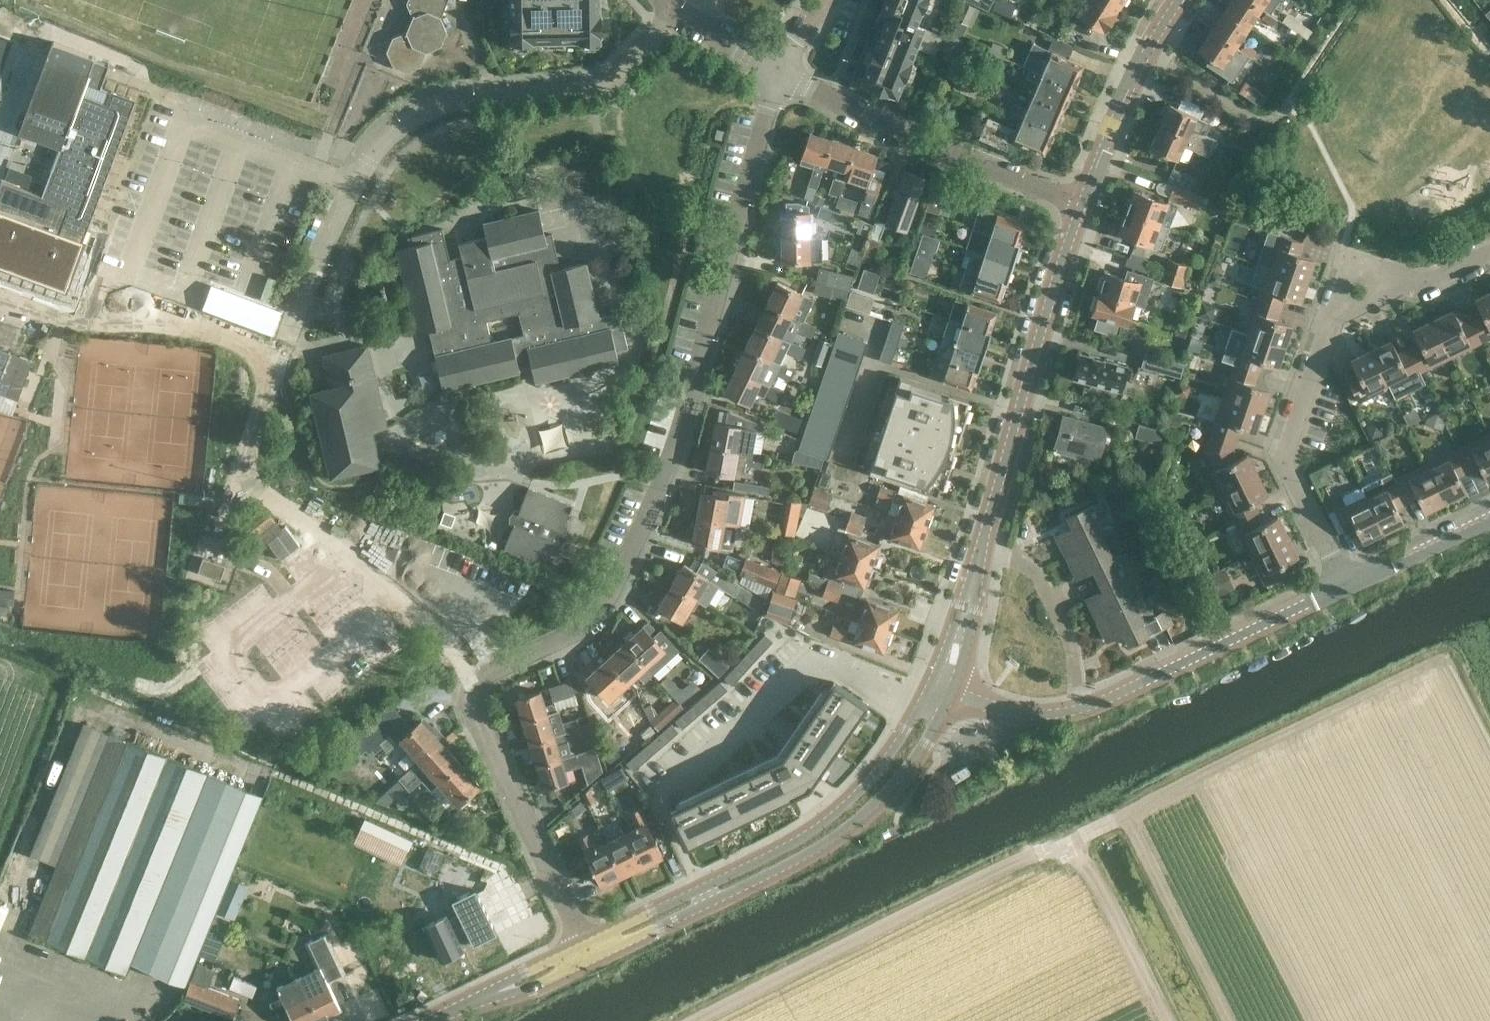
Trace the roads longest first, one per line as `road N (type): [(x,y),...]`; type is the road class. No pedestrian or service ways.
road 1 (residential): [(543,858),(469,694),(480,673),(596,618),(612,592),(672,451),(780,70)]
road 2 (residential): [(278,358),(349,185),(404,121),(446,103),(608,81),(676,13)]
road 3 (residential): [(1338,587),(1287,464),(1345,278),(1422,282),(1489,249)]
road 4 (secondary): [(595,956),(779,868),(857,819),(927,738),(950,693)]
road 5 (secondary): [(931,686),(877,771),(826,822),(587,942)]
road 6 (residential): [(950,693),(1008,712),(1067,712),(1338,587)]
road 7 (secondary): [(974,579),(1086,201)]
road 8 (residential): [(1086,201),(921,142),(780,70)]
road 9 (secondary): [(1086,201),(1145,53),(1178,0)]
road 10 (unknown): [(219,554),(278,358)]
road 11 (residential): [(1338,587),(1489,512)]

